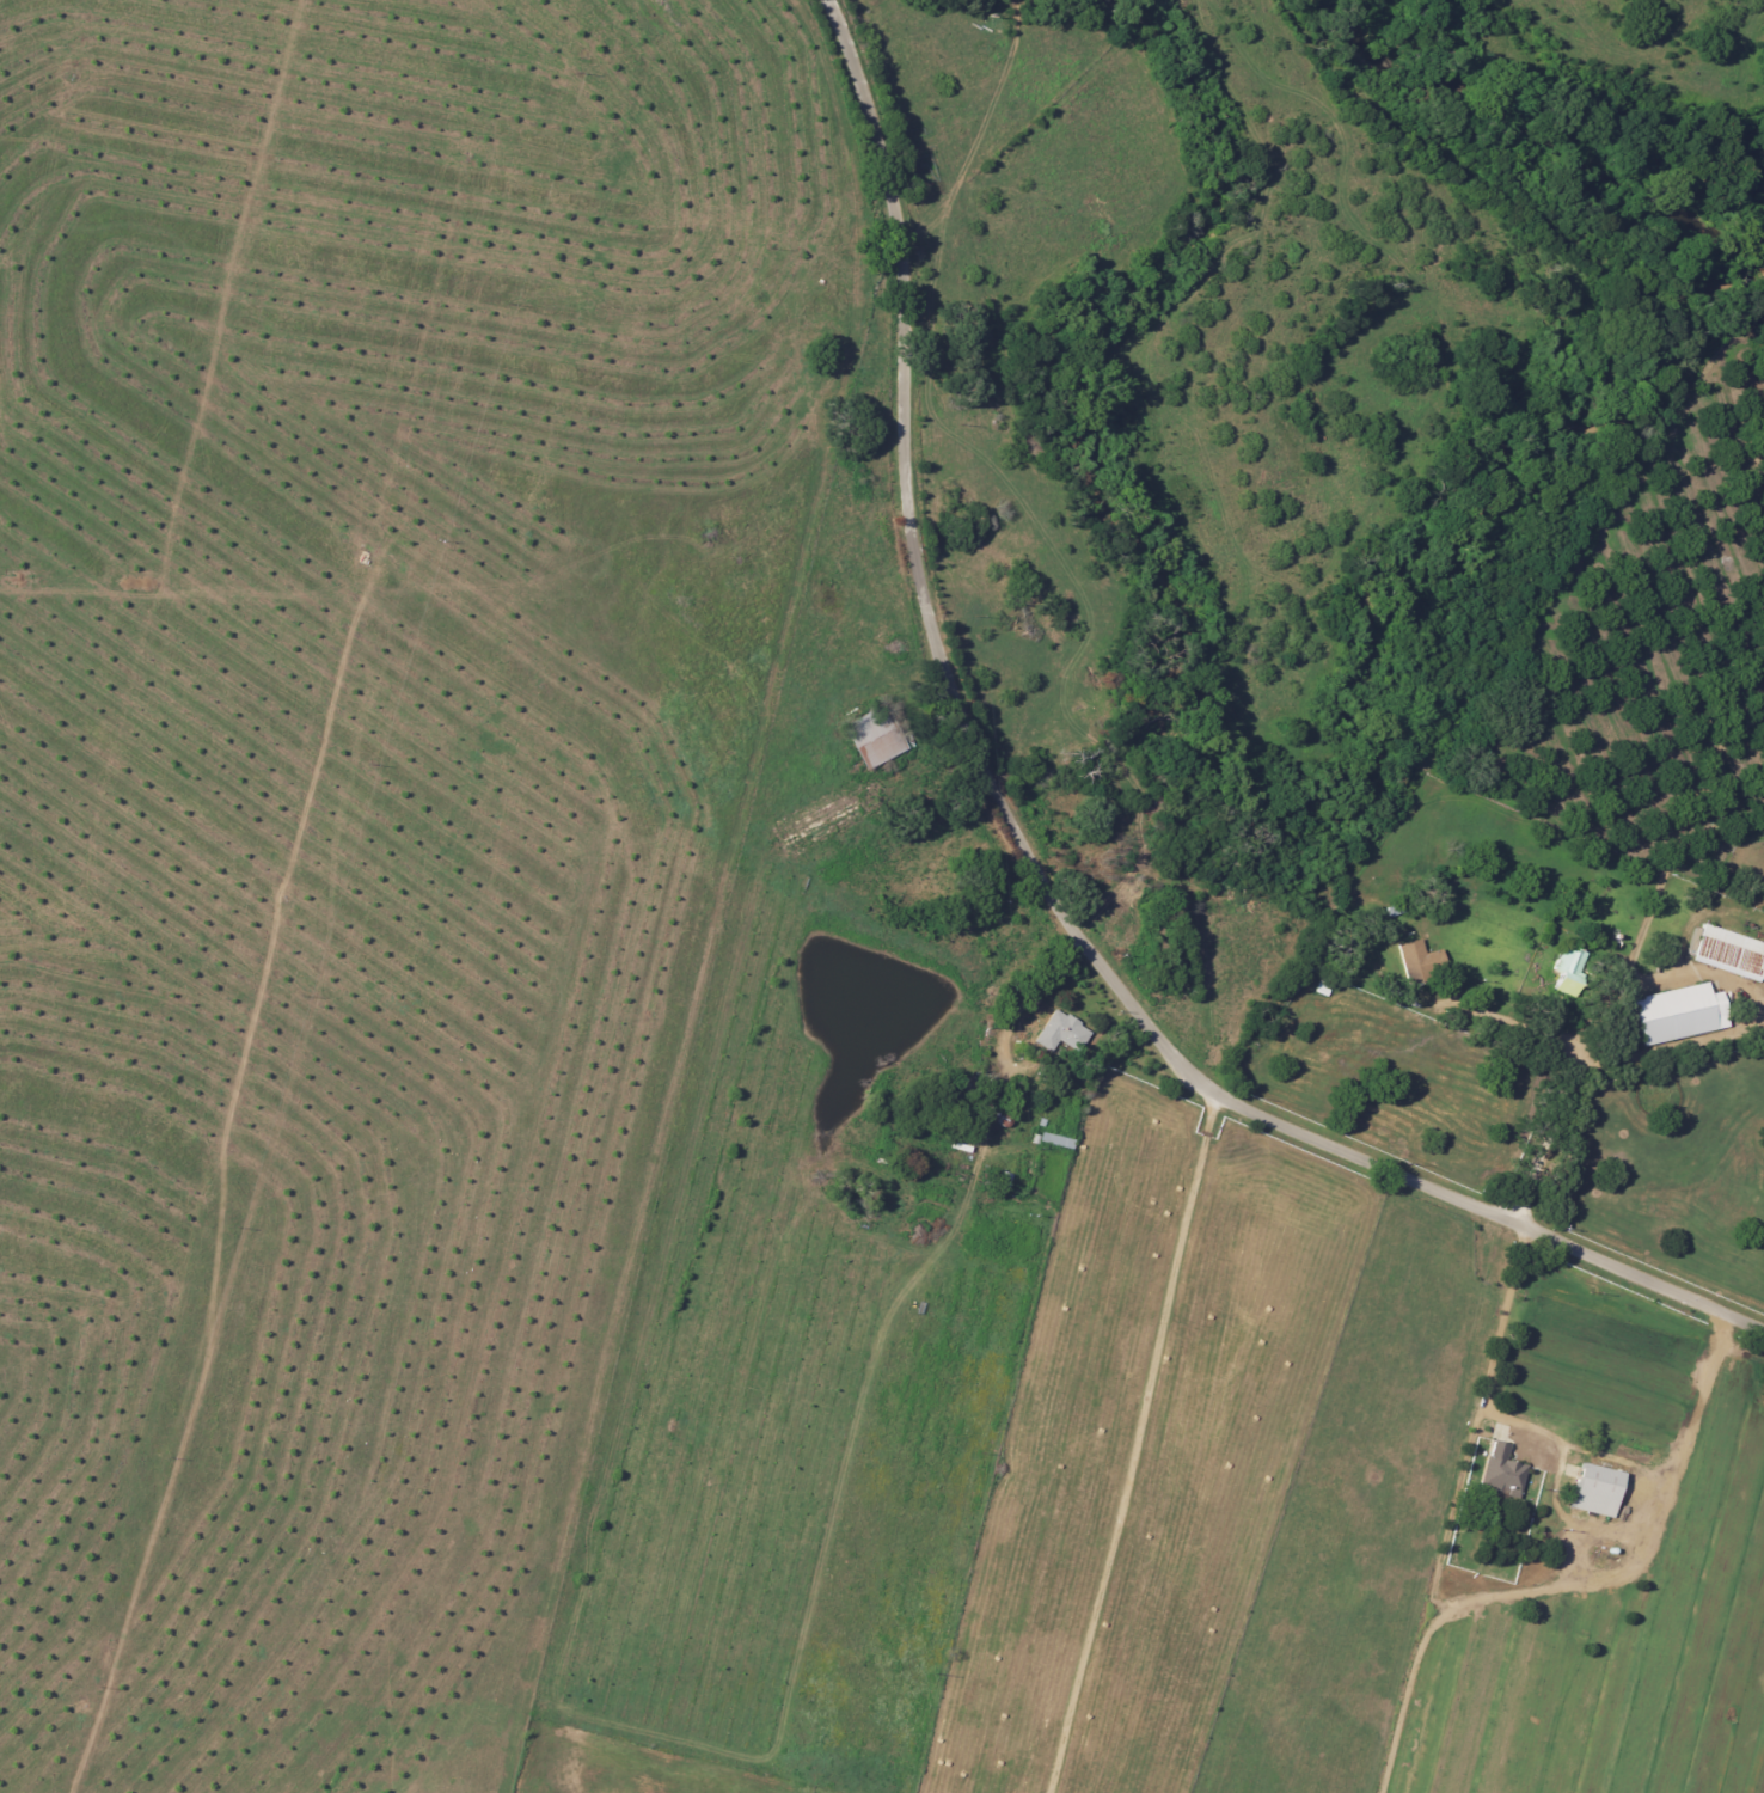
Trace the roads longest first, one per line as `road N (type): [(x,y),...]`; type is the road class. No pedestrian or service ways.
road 1 (residential): [(1763,1331),(1225,1102),(1174,1061),(1051,895),(938,645),(908,484),(905,296),(892,189),(831,0)]
road 2 (residential): [(1518,1228),(1584,1041)]

